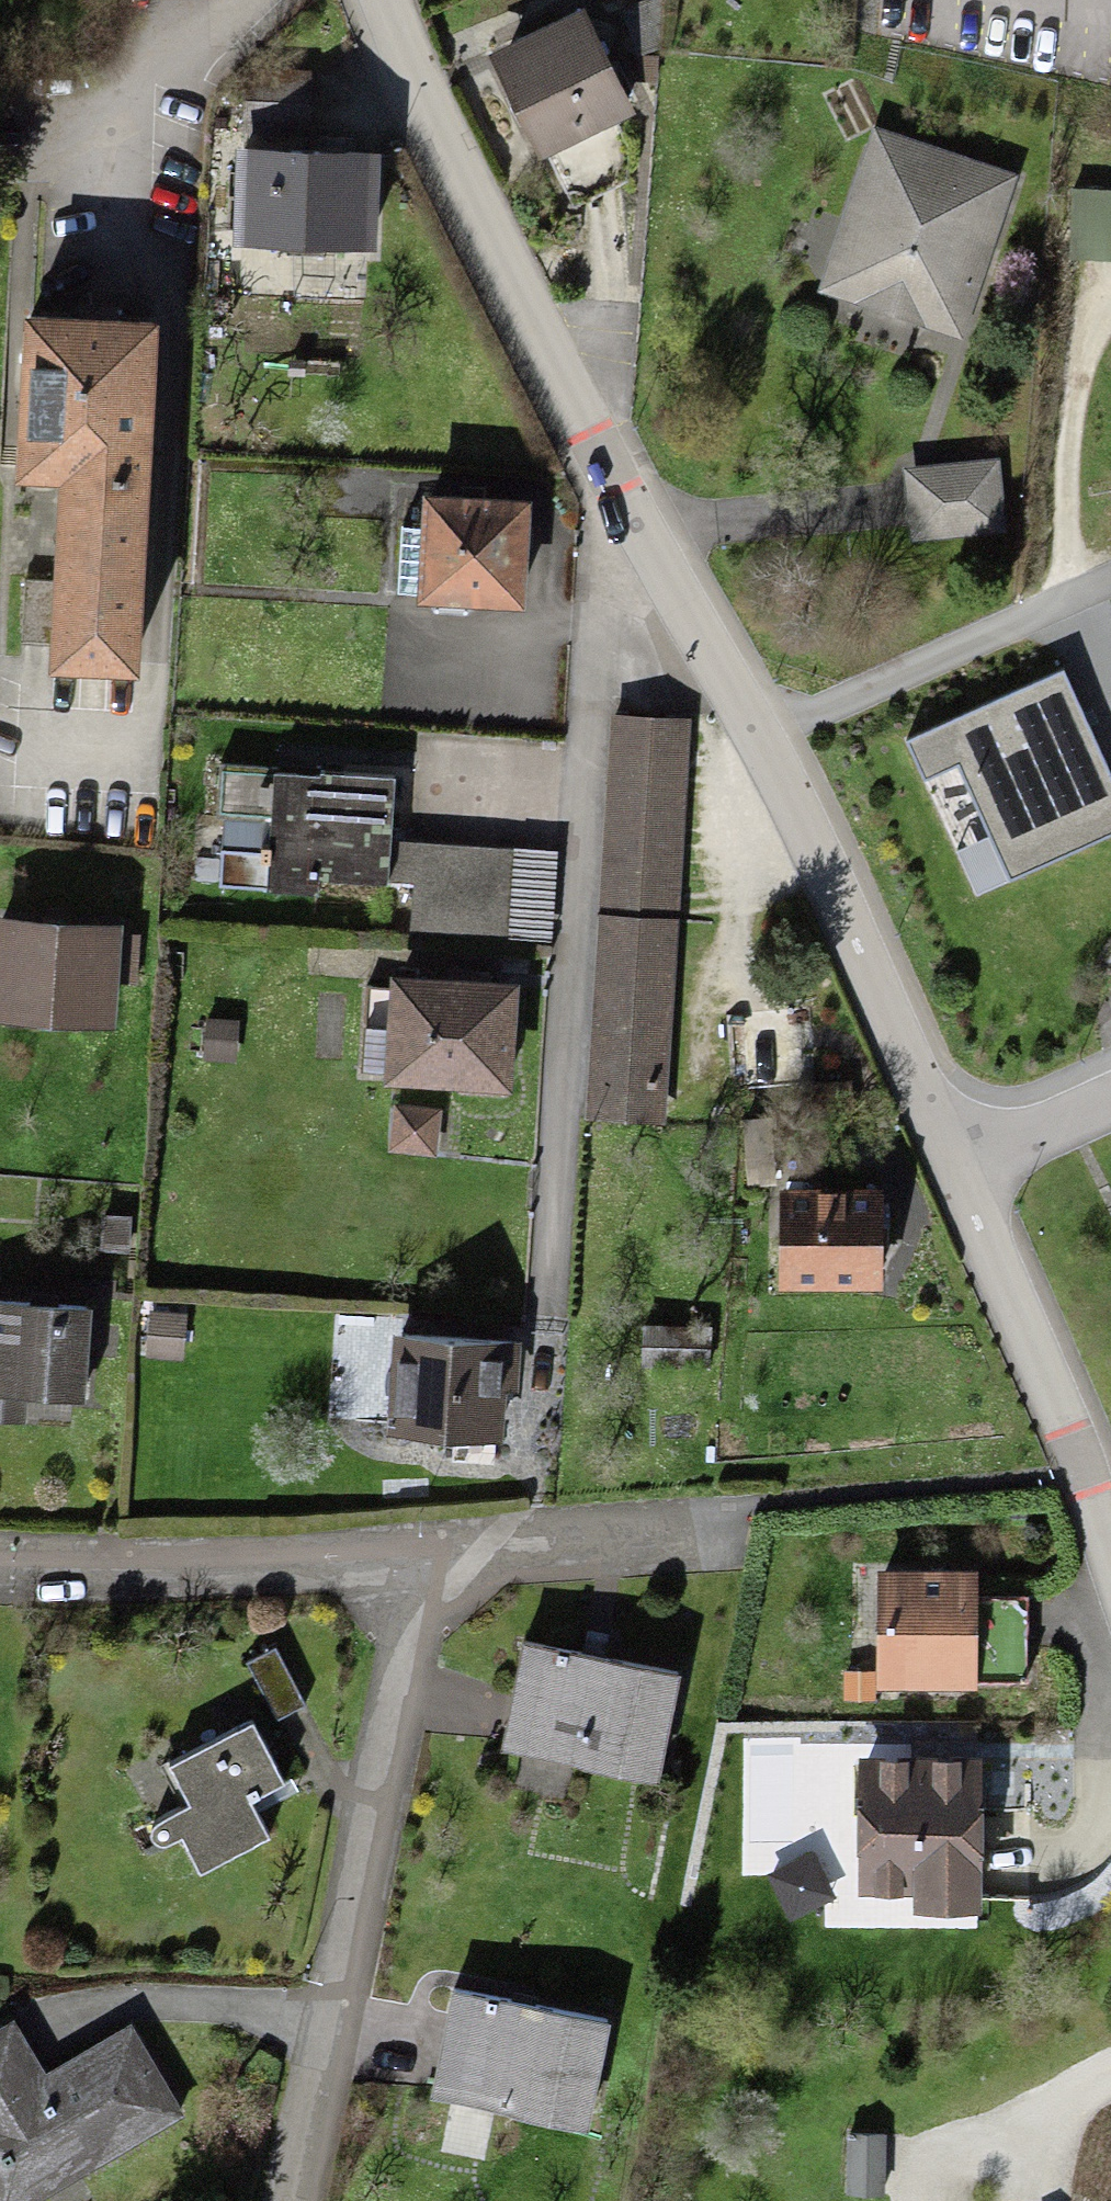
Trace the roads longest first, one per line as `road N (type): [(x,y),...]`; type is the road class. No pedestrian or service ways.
road 1 (residential): [(543,1318),(613,464)]
road 2 (residential): [(424,1552),(290,2200)]
road 3 (residential): [(385,0),(452,161),(613,464)]
road 4 (residential): [(758,738),(953,1169)]
road 5 (residential): [(424,1552),(131,1576),(0,1573)]
road 6 (residential): [(953,1169),(1110,1540)]
road 7 (residential): [(758,738),(1110,577)]
road 8 (residential): [(733,1526),(424,1552)]
road 9 (residential): [(613,464),(758,738)]
road 10 (residential): [(953,1169),(1110,1103)]

